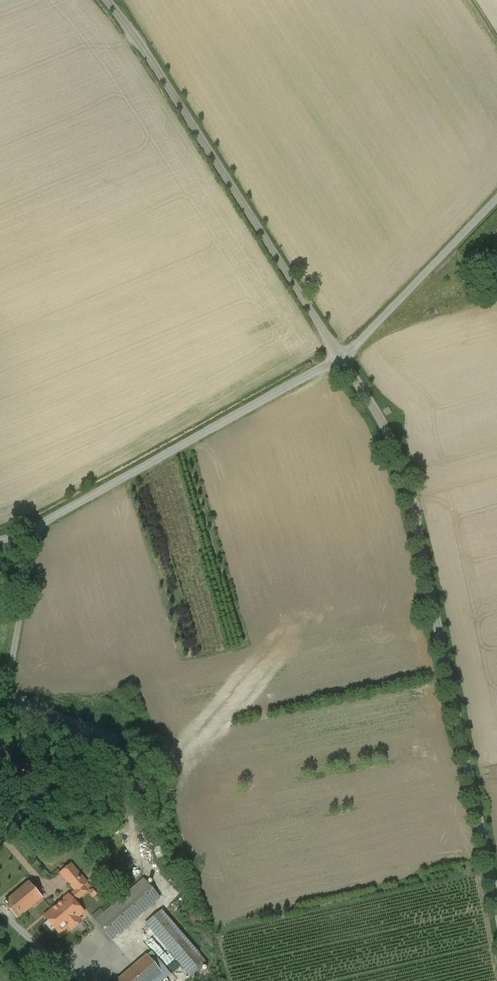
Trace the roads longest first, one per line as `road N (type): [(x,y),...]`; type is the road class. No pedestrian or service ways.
road 1 (unclassified): [(344,355),(392,436),(405,478),(496,909)]
road 2 (unclassified): [(109,0),(344,355)]
road 3 (unclassified): [(0,541),(344,355)]
road 4 (unclassified): [(344,355),(496,200)]
road 5 (track): [(138,838),(116,753),(8,703)]

